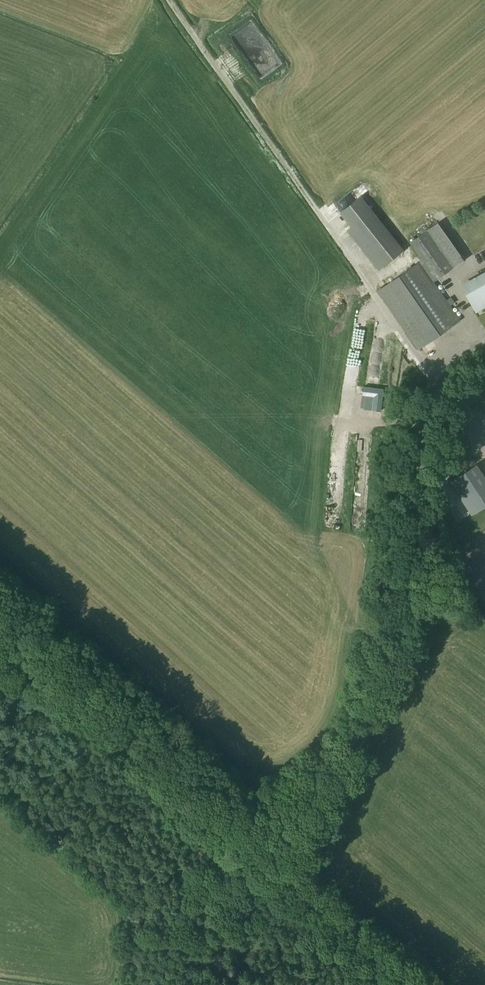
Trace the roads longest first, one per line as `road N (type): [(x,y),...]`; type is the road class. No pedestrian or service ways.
road 1 (unclassified): [(290,880),(397,645),(431,400),(445,377),(484,347)]
road 2 (unclassified): [(290,880),(0,635)]
road 3 (unclassified): [(416,984),(290,880)]

